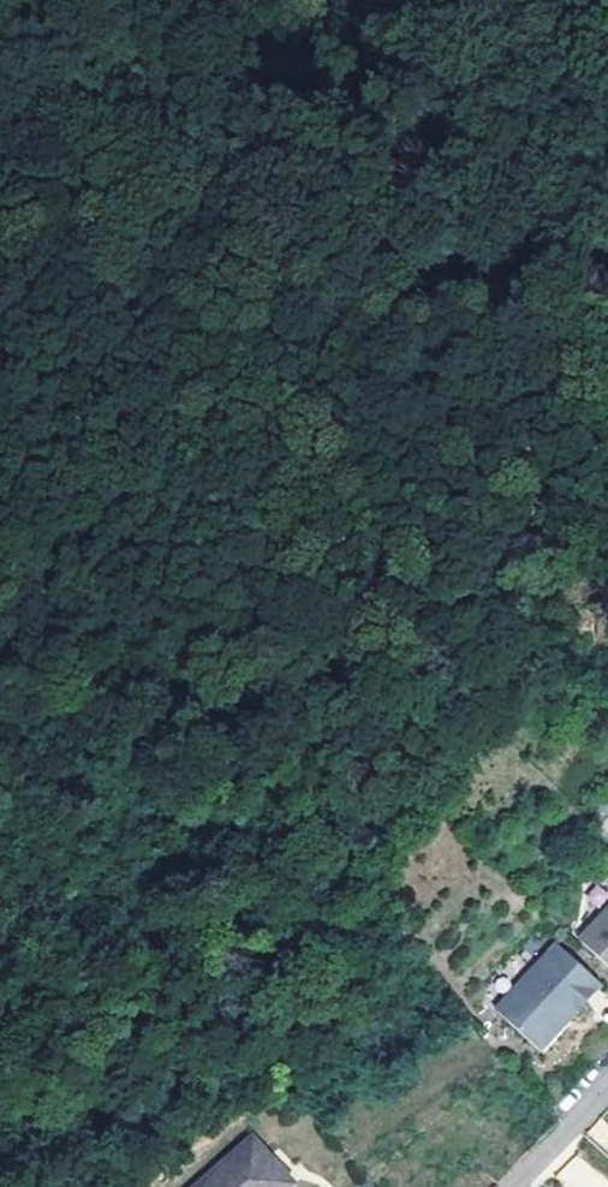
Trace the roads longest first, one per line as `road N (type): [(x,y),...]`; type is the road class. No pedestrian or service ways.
road 1 (track): [(607,433),(481,446),(389,511),(253,524),(175,544),(71,618),(0,640)]
road 2 (track): [(89,0),(379,85),(548,121),(607,147)]
road 3 (residential): [(514,1186),(607,1088)]

